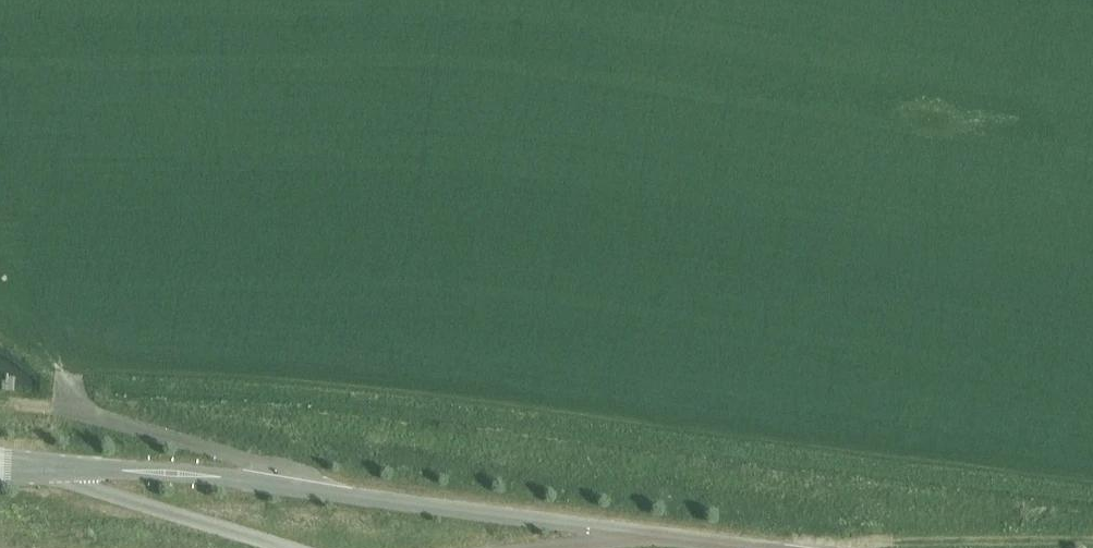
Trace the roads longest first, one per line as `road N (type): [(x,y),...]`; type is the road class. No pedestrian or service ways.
road 1 (unclassified): [(737,547),(209,477),(0,465)]
road 2 (track): [(70,371),(69,401),(93,416),(266,465),(311,491)]
road 3 (track): [(284,547),(48,467)]
road 4 (track): [(1092,541),(845,547)]

